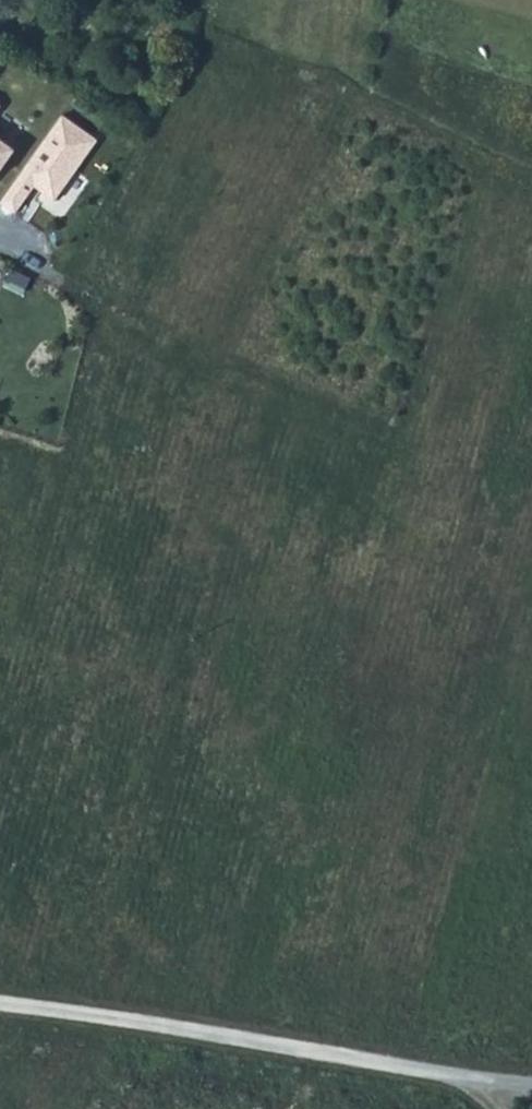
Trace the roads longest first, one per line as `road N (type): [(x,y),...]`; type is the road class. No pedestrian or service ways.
road 1 (track): [(0,1008),(531,1085)]

